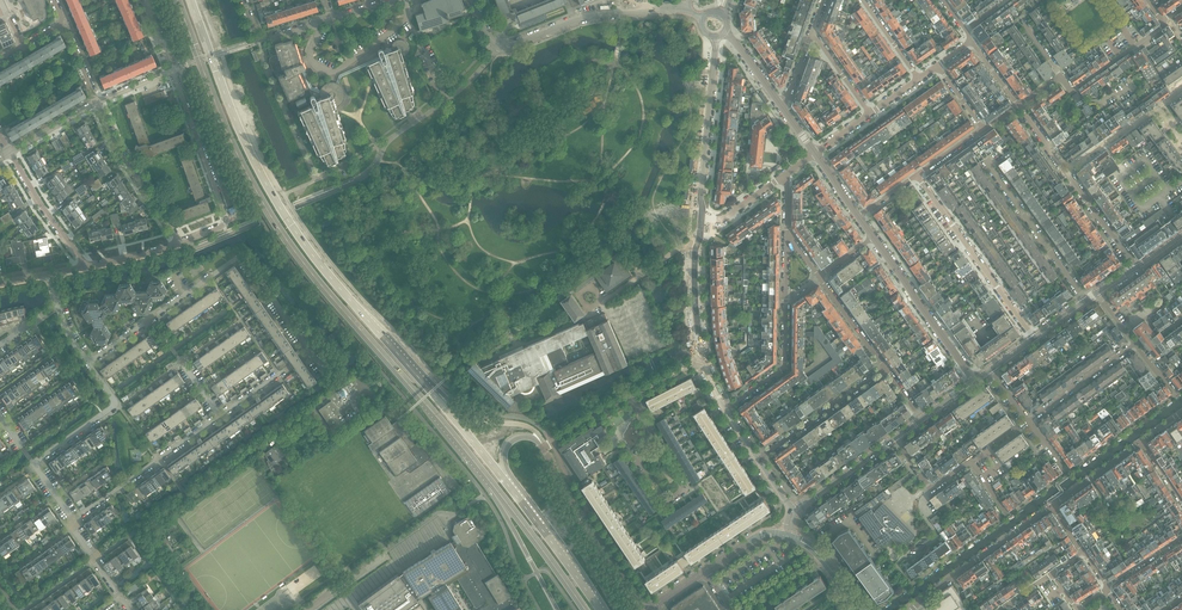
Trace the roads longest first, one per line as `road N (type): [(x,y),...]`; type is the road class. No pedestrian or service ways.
road 1 (primary): [(178,0),(249,177),(287,241),(484,477)]
road 2 (primary): [(437,397),(322,267),(275,198),(192,0)]
road 3 (residential): [(88,362),(240,255),(311,351)]
road 4 (residential): [(294,191),(437,107),(498,49)]
road 5 (residential): [(74,519),(33,463),(115,405),(88,362)]
road 6 (residential): [(180,242),(228,221),(173,72)]
road 7 (residential): [(787,235),(785,362),(725,409)]
road 8 (residential): [(1035,338),(917,175)]
road 9 (tertiary): [(655,607),(638,599),(546,452)]
road 10 (tertiary): [(702,218),(715,37)]
road 11 (residential): [(74,519),(220,415)]
road 12 (residential): [(974,381),(874,238)]
road 13 (residential): [(912,609),(1052,506)]
road 14 (primary): [(546,531),(437,397)]
road 15 (residential): [(1086,300),(987,160)]
road 16 (primary): [(484,477),(585,609)]
road 17 (residential): [(180,242),(120,154),(97,103)]
road 18 (residential): [(149,531),(154,517),(274,435)]
road 19 (residential): [(498,49),(589,17),(651,11)]
road 20 (residential): [(758,459),(885,368)]
road 21 (primary): [(484,477),(557,609)]
road 22 (primary): [(546,531),(504,458),(508,443),(521,436),(546,452)]
road 23 (tertiary): [(703,358),(696,278),(702,218)]
road 24 (residential): [(86,266),(12,153)]
road 25 (residential): [(1062,76),(1073,90),(1166,22)]
road 26 (residential): [(1029,421),(1135,344)]
road 27 (primary): [(546,452),(529,427),(481,420),(437,397)]
road 28 (tertiary): [(793,510),(895,438)]

